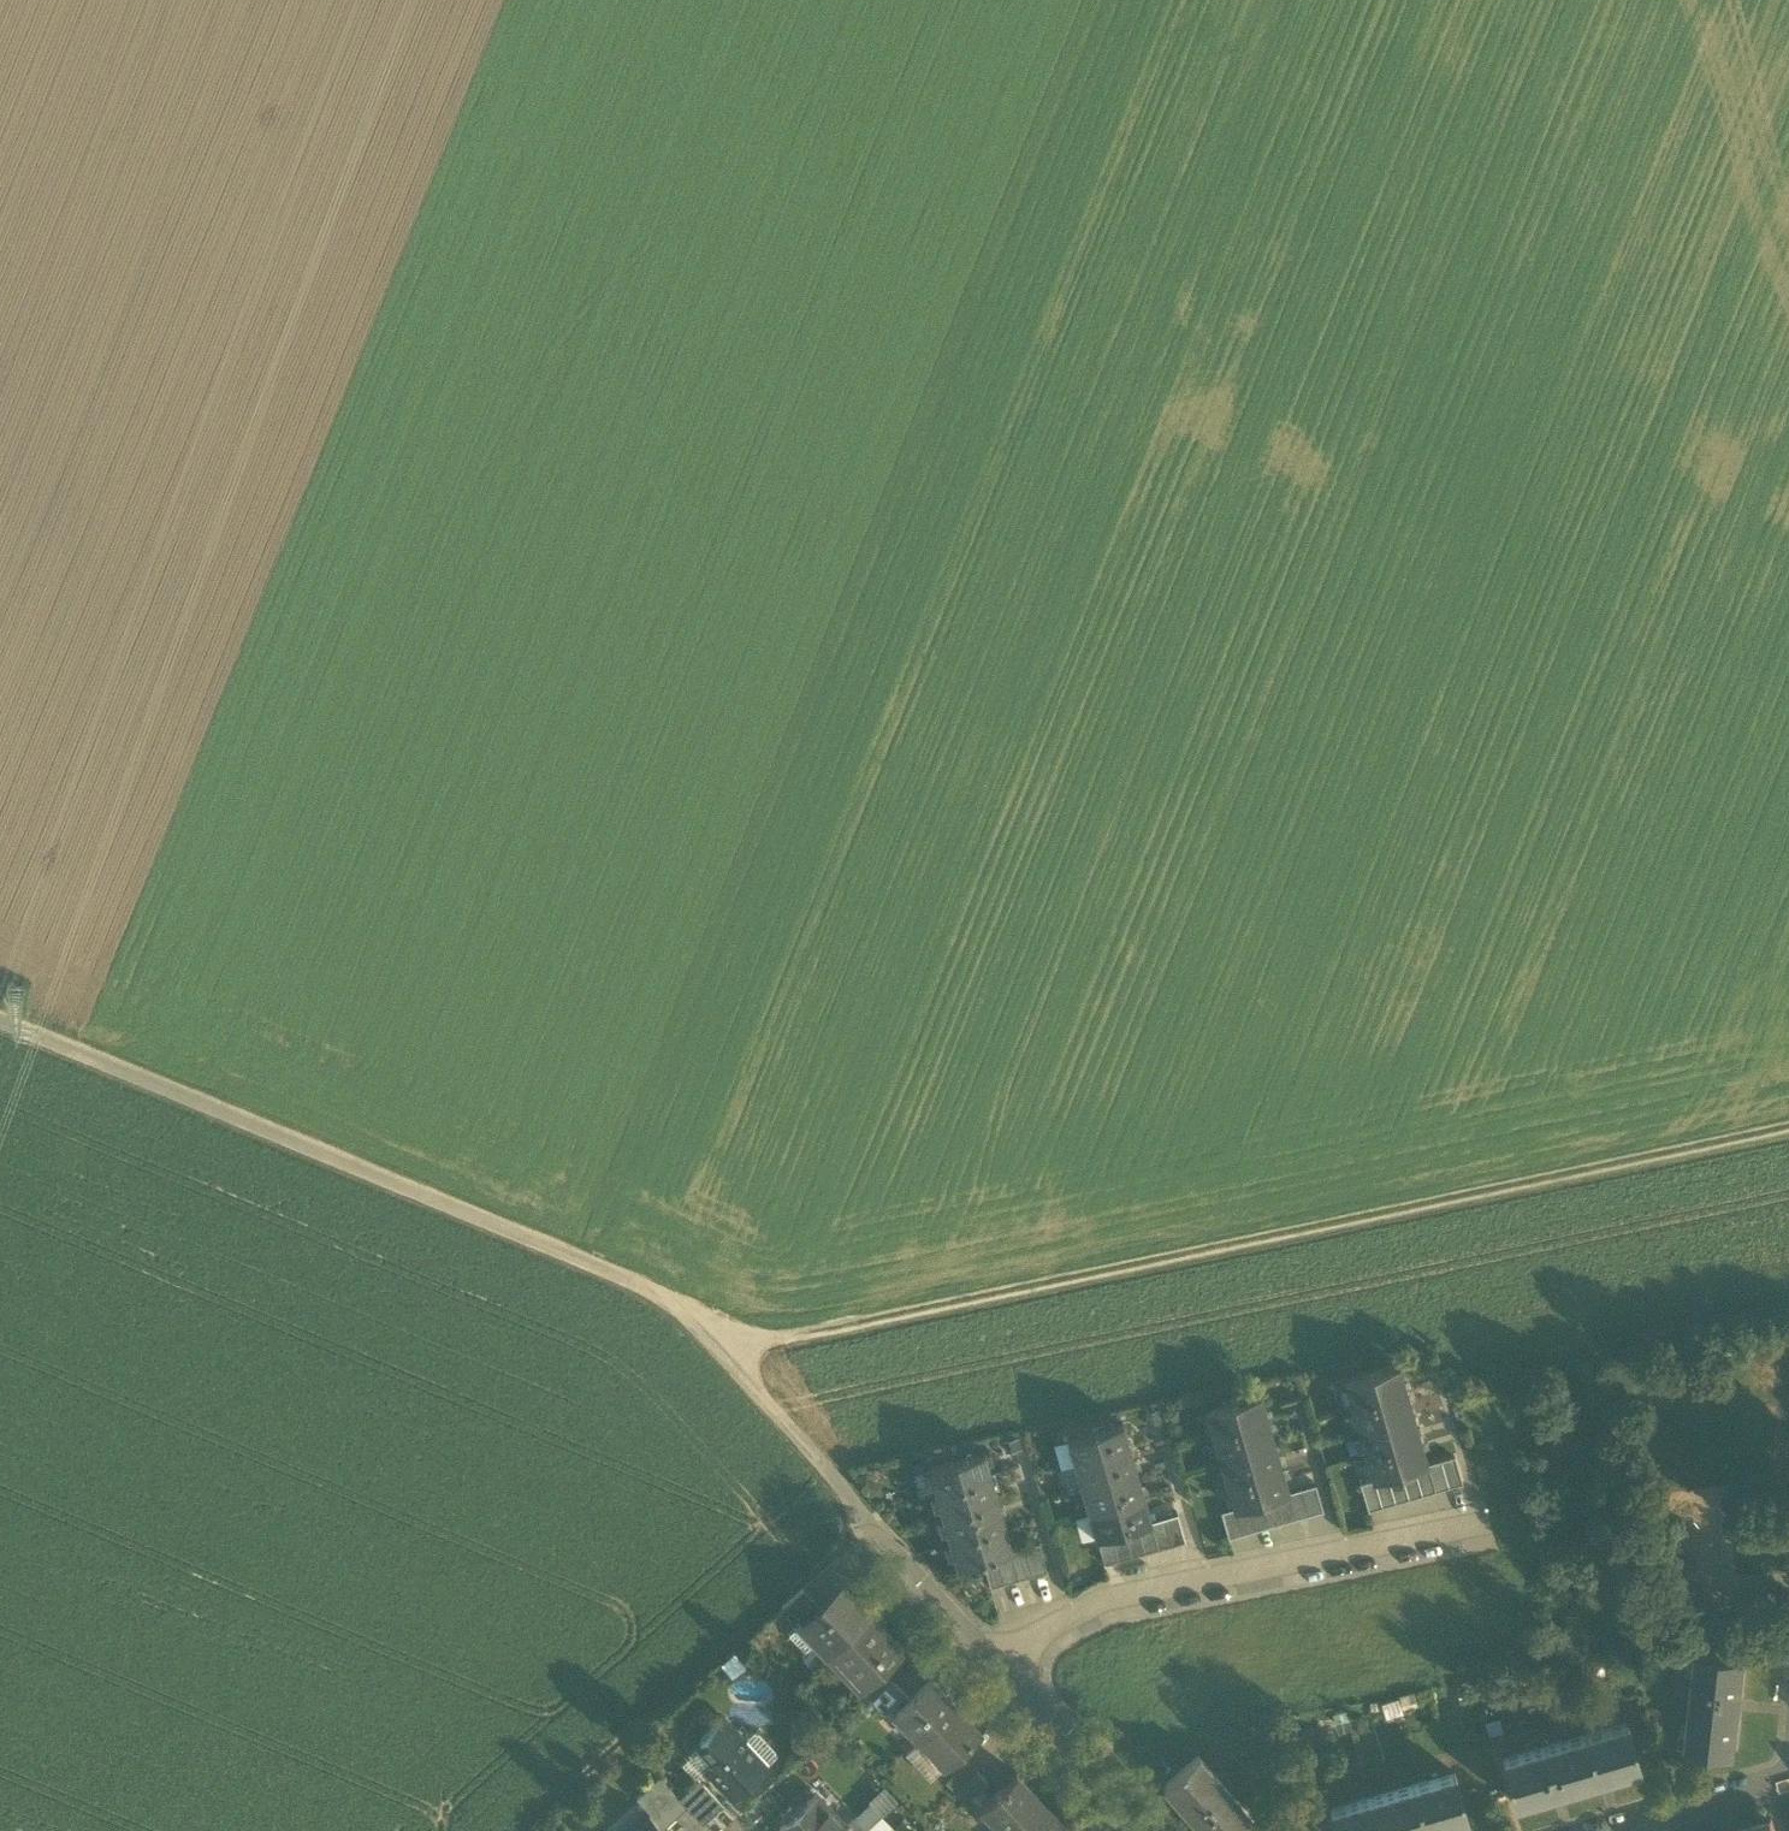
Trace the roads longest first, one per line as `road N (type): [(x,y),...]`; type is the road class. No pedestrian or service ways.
road 1 (track): [(1788,1128),(719,1351)]
road 2 (track): [(864,1510),(655,1286),(0,1016)]
road 3 (residential): [(986,1663),(1107,1596),(1476,1523)]
road 4 (residential): [(986,1663),(1130,1830)]
road 5 (residential): [(1590,1830),(1788,1773)]
road 6 (residential): [(864,1510),(986,1663)]

